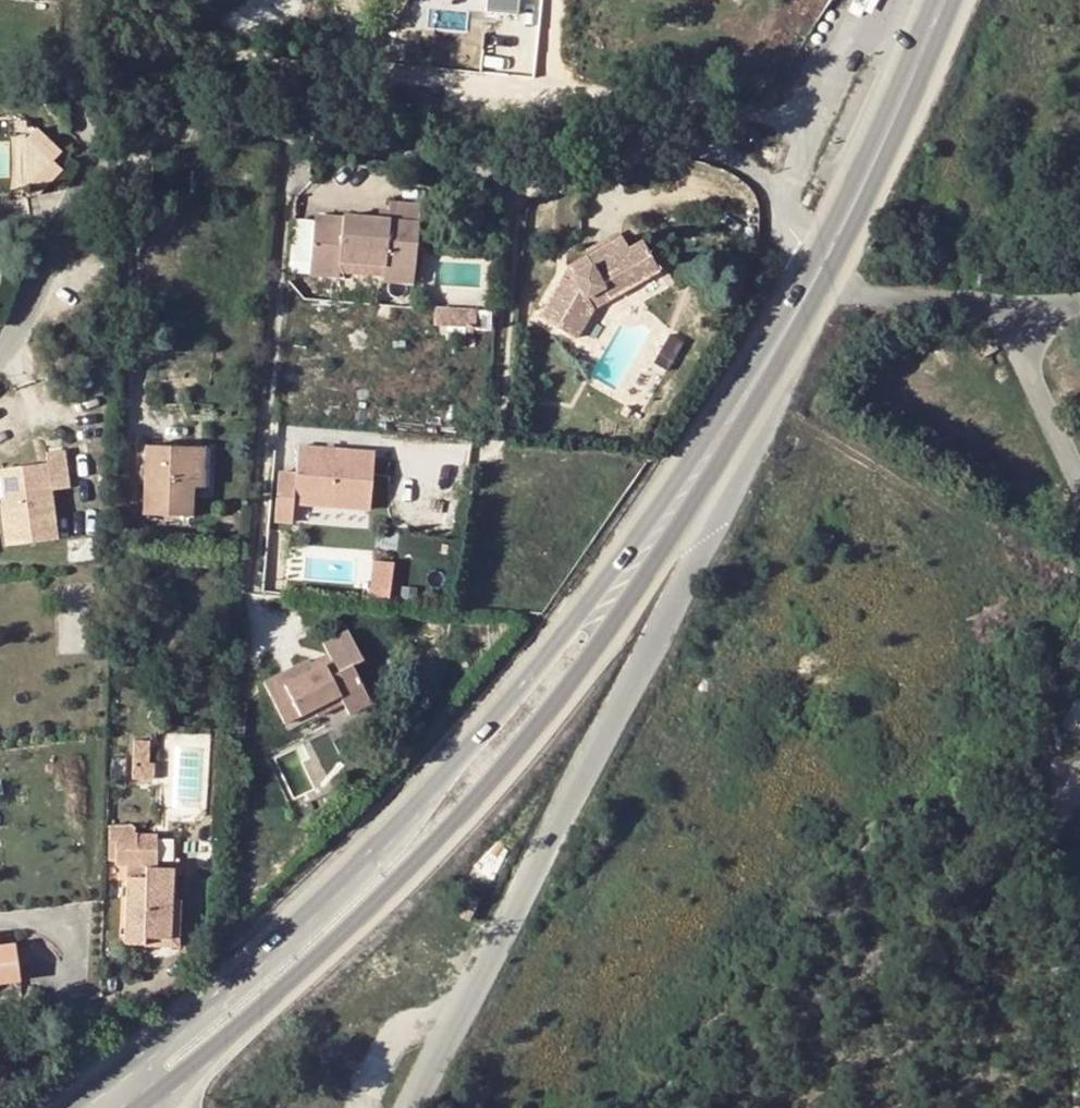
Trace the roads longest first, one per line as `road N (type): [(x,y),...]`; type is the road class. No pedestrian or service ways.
road 1 (residential): [(812,277),(790,219),(759,176),(713,148),(656,141),(611,160),(133,142),(90,170),(15,346),(0,359)]
road 2 (tertiary): [(768,365),(570,624),(399,815),(162,1038),(111,1075)]
road 3 (tertiary): [(144,1107),(339,939),(470,805),(601,648),(714,474)]
road 4 (unclassified): [(412,1107),(704,538),(714,474)]
road 5 (track): [(1077,1107),(1075,1011),(1060,970),(1052,888),(1056,832),(1079,789)]
road 6 (tertiary): [(812,277),(945,0)]
road 7 (tertiary): [(714,474),(768,365)]

